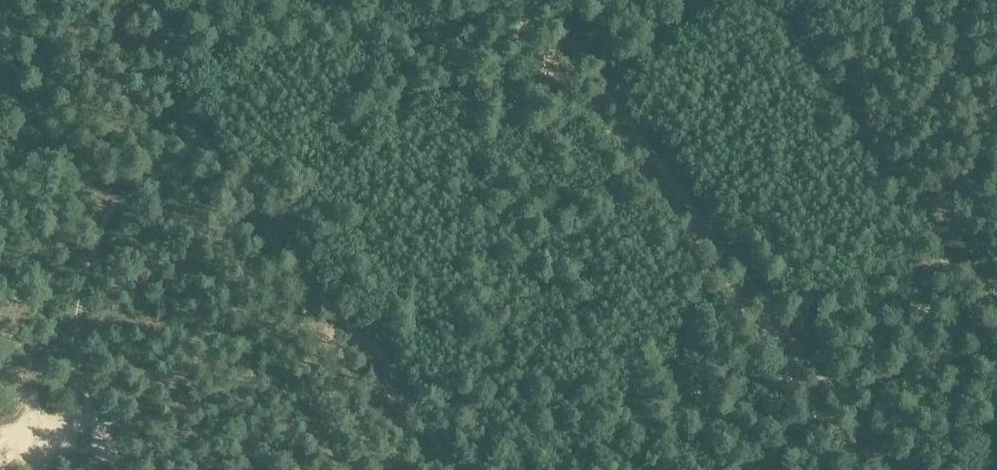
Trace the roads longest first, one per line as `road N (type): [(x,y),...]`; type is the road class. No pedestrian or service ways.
road 1 (track): [(540,0),(891,469)]

